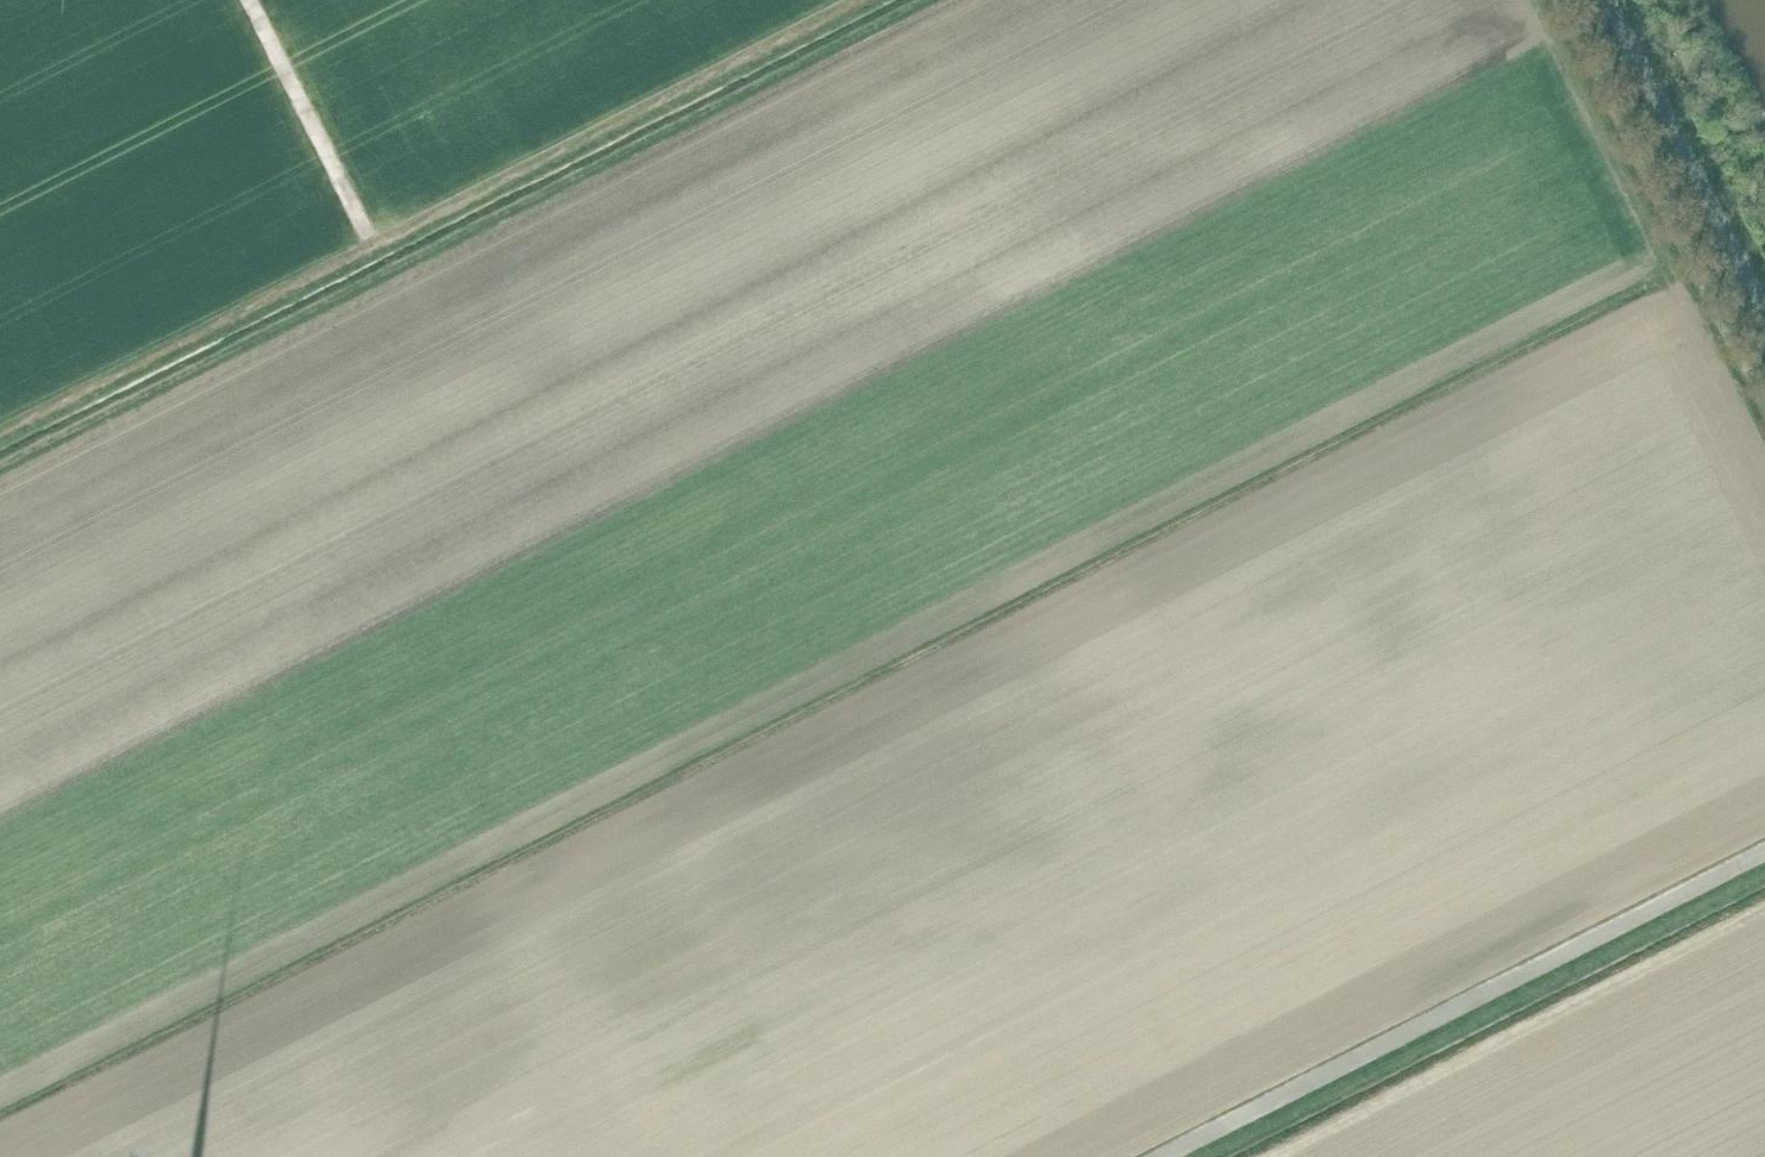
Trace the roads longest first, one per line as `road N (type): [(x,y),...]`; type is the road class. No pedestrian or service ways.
road 1 (track): [(0,476),(950,0)]
road 2 (unclassified): [(1764,310),(1609,0)]

